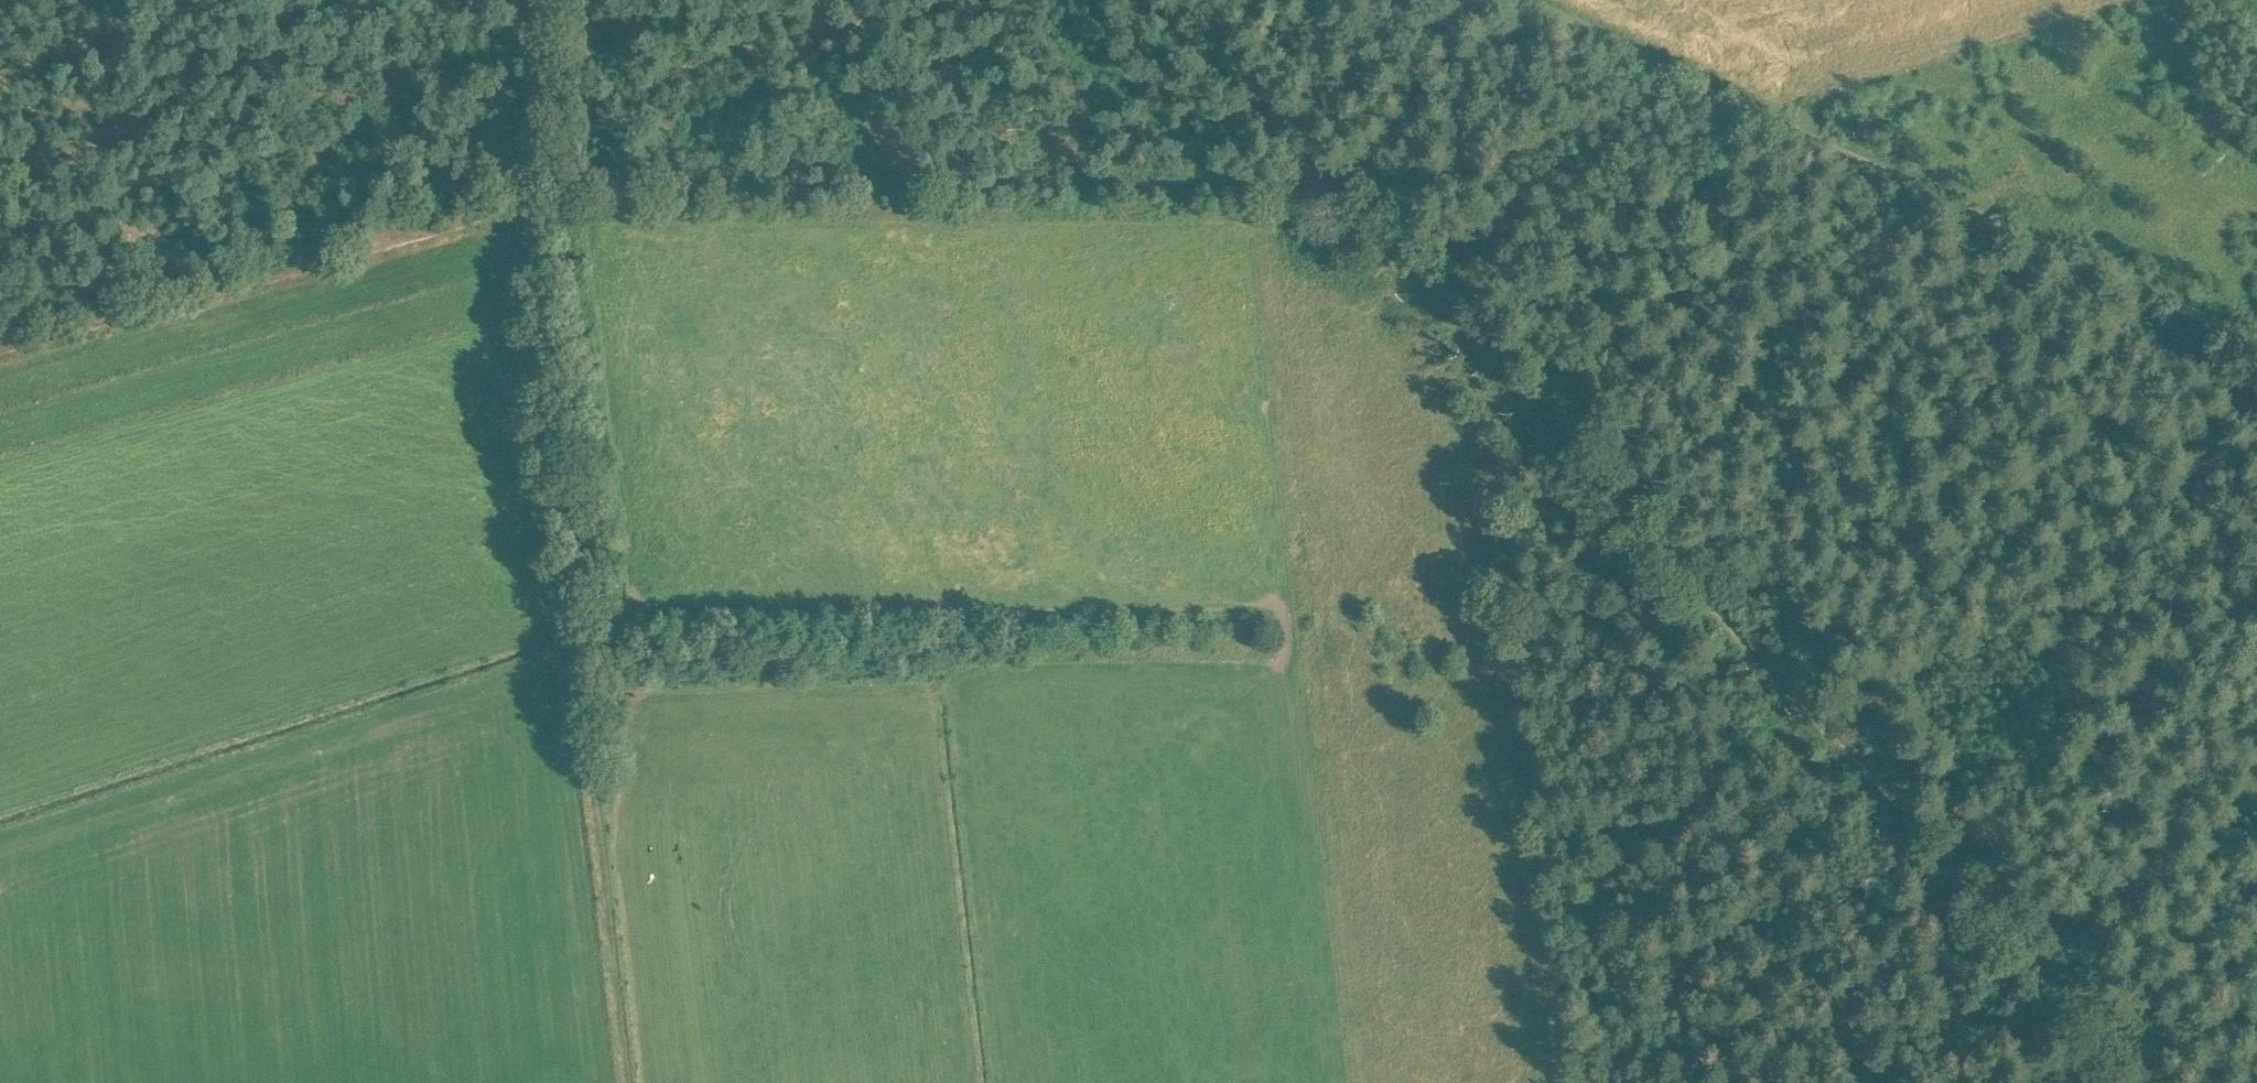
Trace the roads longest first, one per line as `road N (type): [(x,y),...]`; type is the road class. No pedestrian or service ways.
road 1 (track): [(635,1082),(529,221),(540,0)]
road 2 (track): [(2045,245),(1533,0)]
road 3 (track): [(2256,332),(2045,245)]

